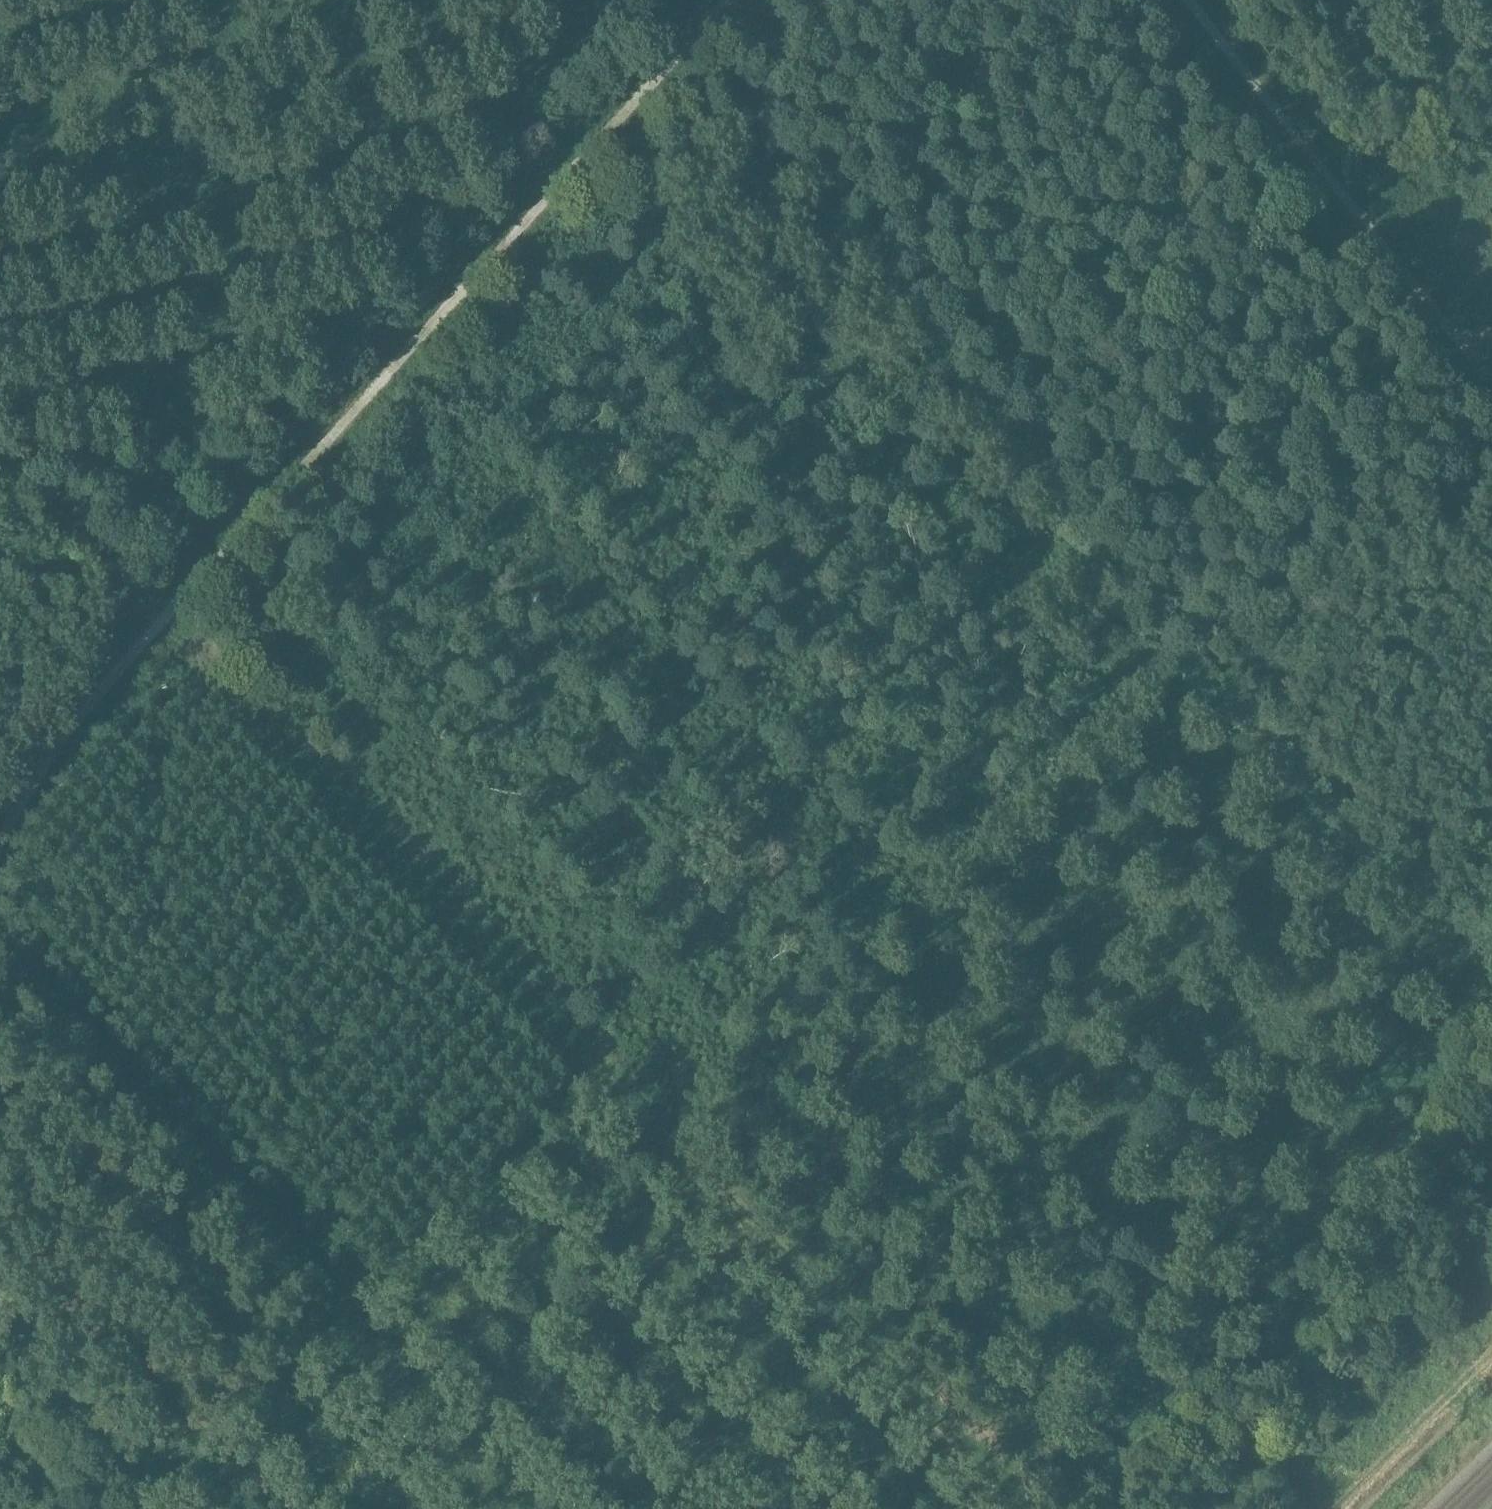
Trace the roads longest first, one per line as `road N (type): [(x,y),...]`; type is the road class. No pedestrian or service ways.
road 1 (track): [(0,838),(52,754),(133,654),(744,0)]
road 2 (track): [(1192,0),(1491,395)]
road 3 (track): [(1333,1508),(1491,1353)]
road 4 (track): [(1381,1508),(1491,1401)]

